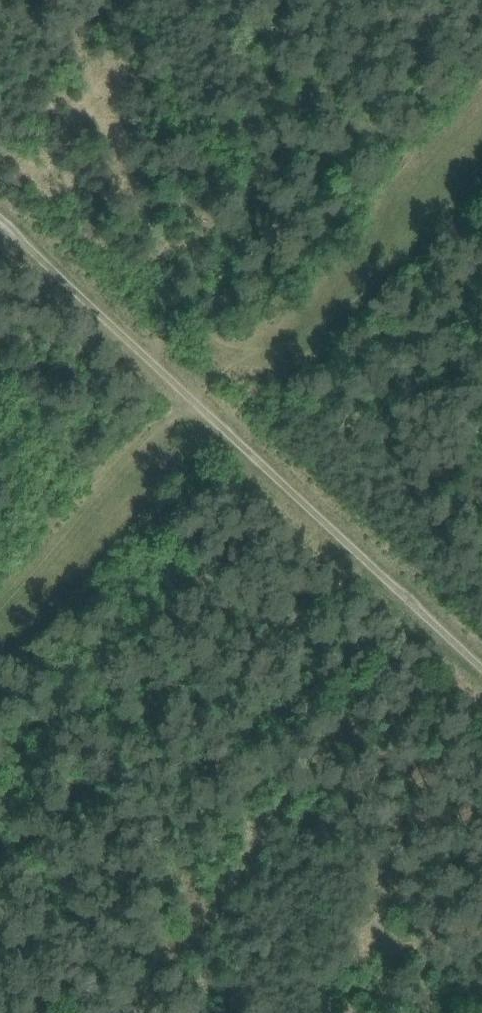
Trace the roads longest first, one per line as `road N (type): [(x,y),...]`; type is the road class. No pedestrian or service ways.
road 1 (track): [(481,686),(0,227)]
road 2 (track): [(0,622),(200,422)]

